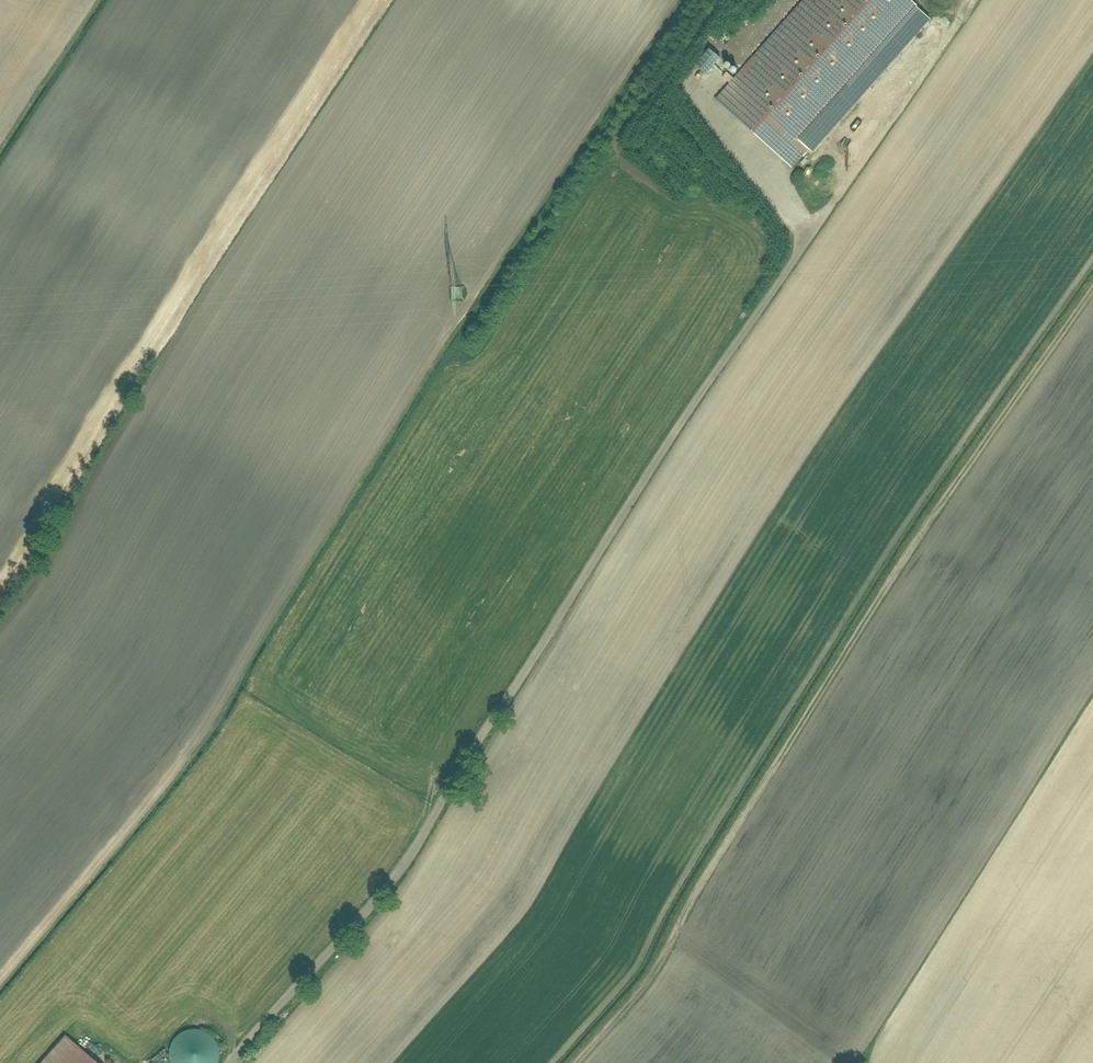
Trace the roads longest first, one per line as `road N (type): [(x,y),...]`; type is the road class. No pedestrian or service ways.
road 1 (track): [(577,1062),(658,969),(702,884),(928,527),(1092,292)]

